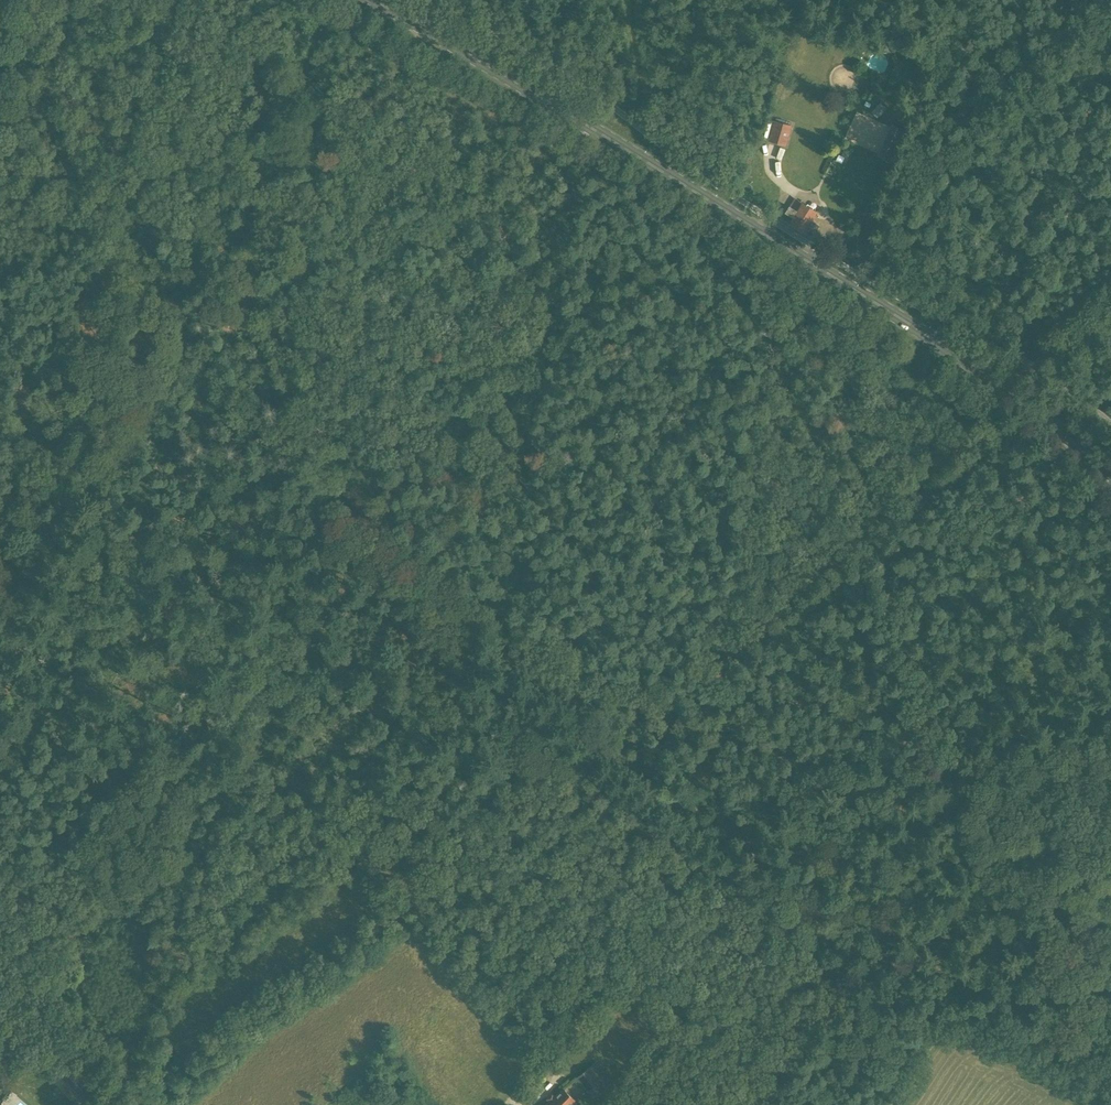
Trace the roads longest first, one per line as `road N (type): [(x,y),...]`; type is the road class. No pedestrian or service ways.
road 1 (primary): [(1110,478),(987,381),(675,183),(363,0)]
road 2 (track): [(0,696),(76,551),(101,477)]
road 3 (track): [(622,994),(561,1076),(528,1102)]

